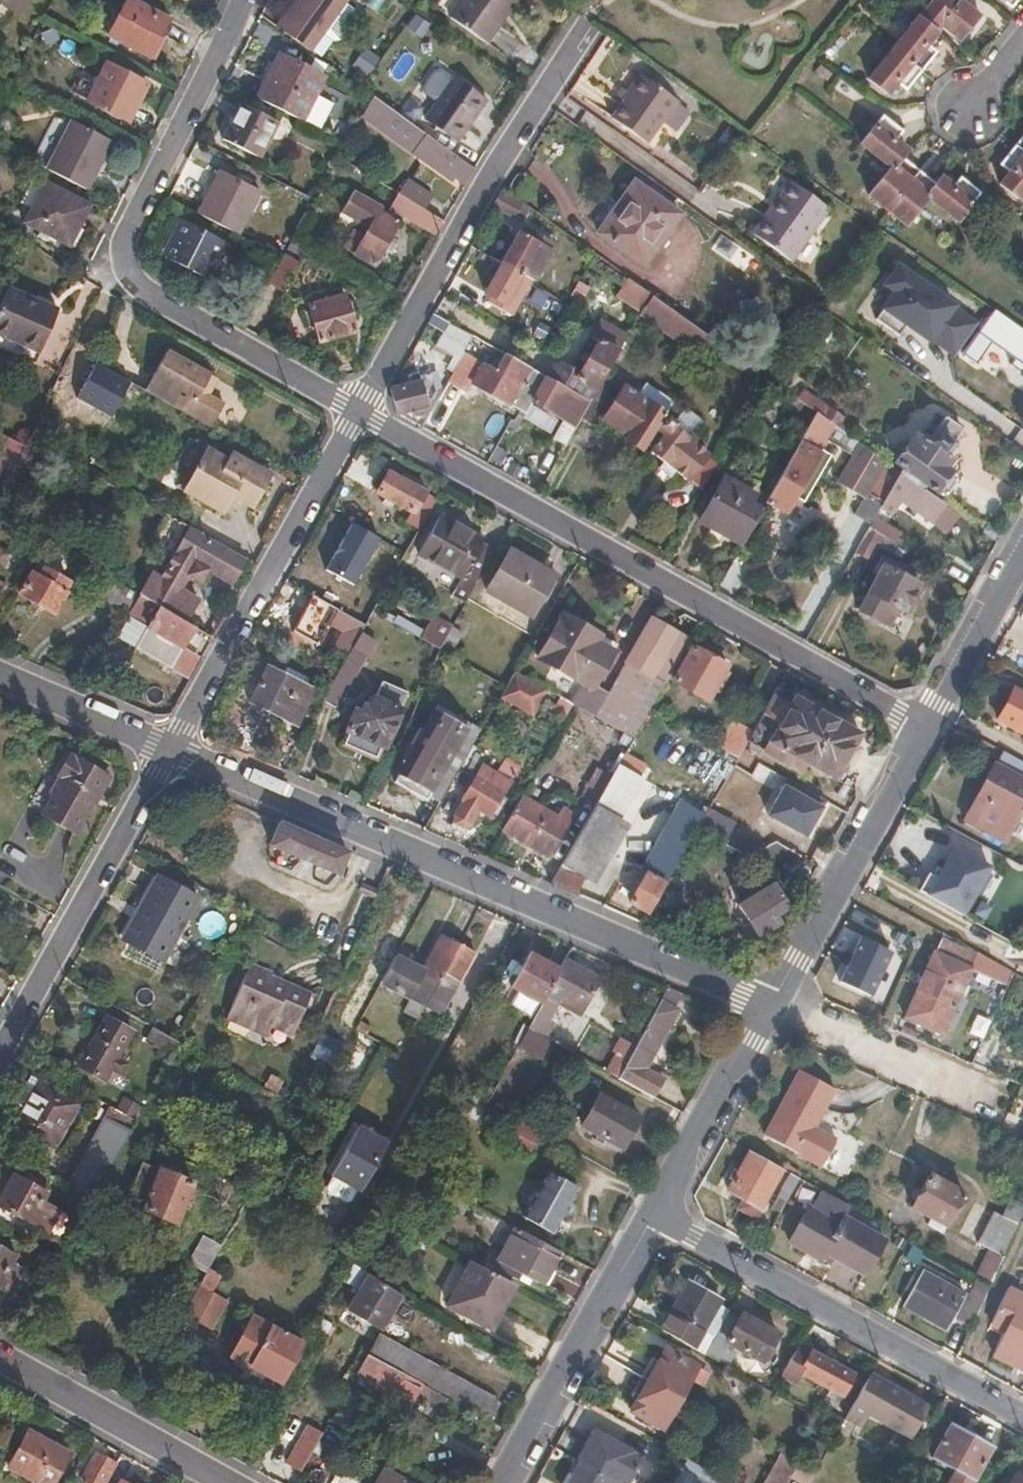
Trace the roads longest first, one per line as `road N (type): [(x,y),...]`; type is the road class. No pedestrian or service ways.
road 1 (residential): [(769,1007),(173,750)]
road 2 (residential): [(361,413),(925,723)]
road 3 (residential): [(241,0),(131,226),(131,277),(154,297),(361,413)]
road 4 (residential): [(361,413),(497,168),(588,31)]
road 5 (residential): [(1022,1418),(657,1214)]
road 6 (residential): [(173,750),(361,413)]
road 7 (residential): [(0,1062),(173,750)]
road 8 (tertiary): [(925,723),(769,1007)]
road 9 (tertiary): [(657,1214),(506,1482)]
road 10 (residential): [(232,1482),(0,1357)]
road 11 (tertiary): [(769,1007),(657,1214)]
road 12 (tertiary): [(1022,548),(925,723)]
road 13 (residential): [(173,750),(0,677)]

